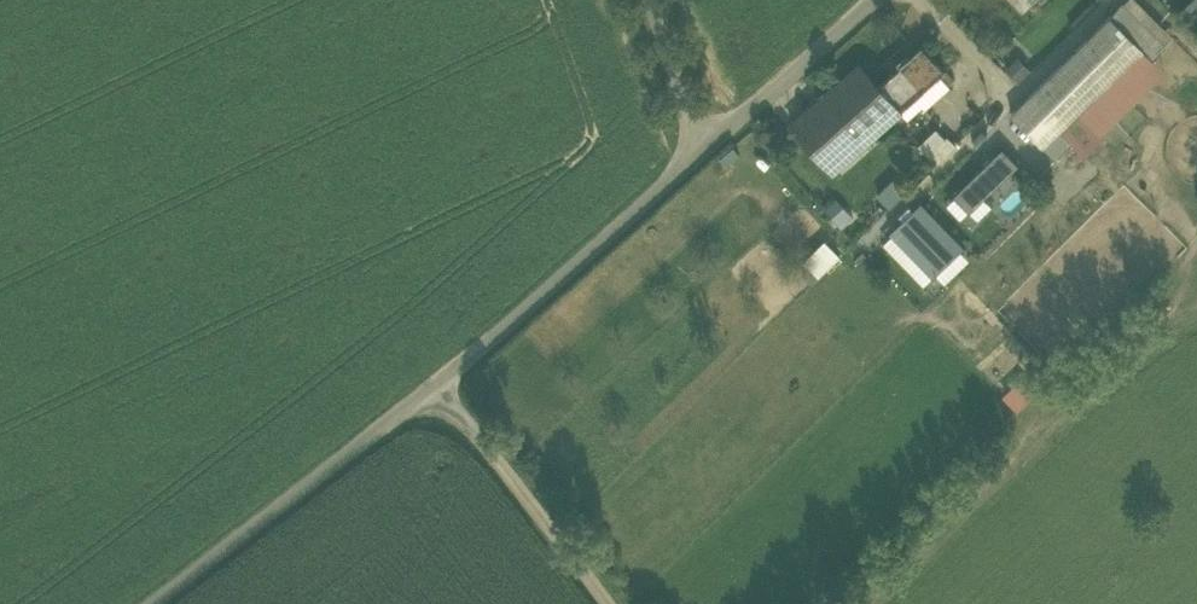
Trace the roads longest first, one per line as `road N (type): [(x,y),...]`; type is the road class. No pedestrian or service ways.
road 1 (residential): [(874,0),(438,383),(150,603)]
road 2 (track): [(438,383),(612,603)]

